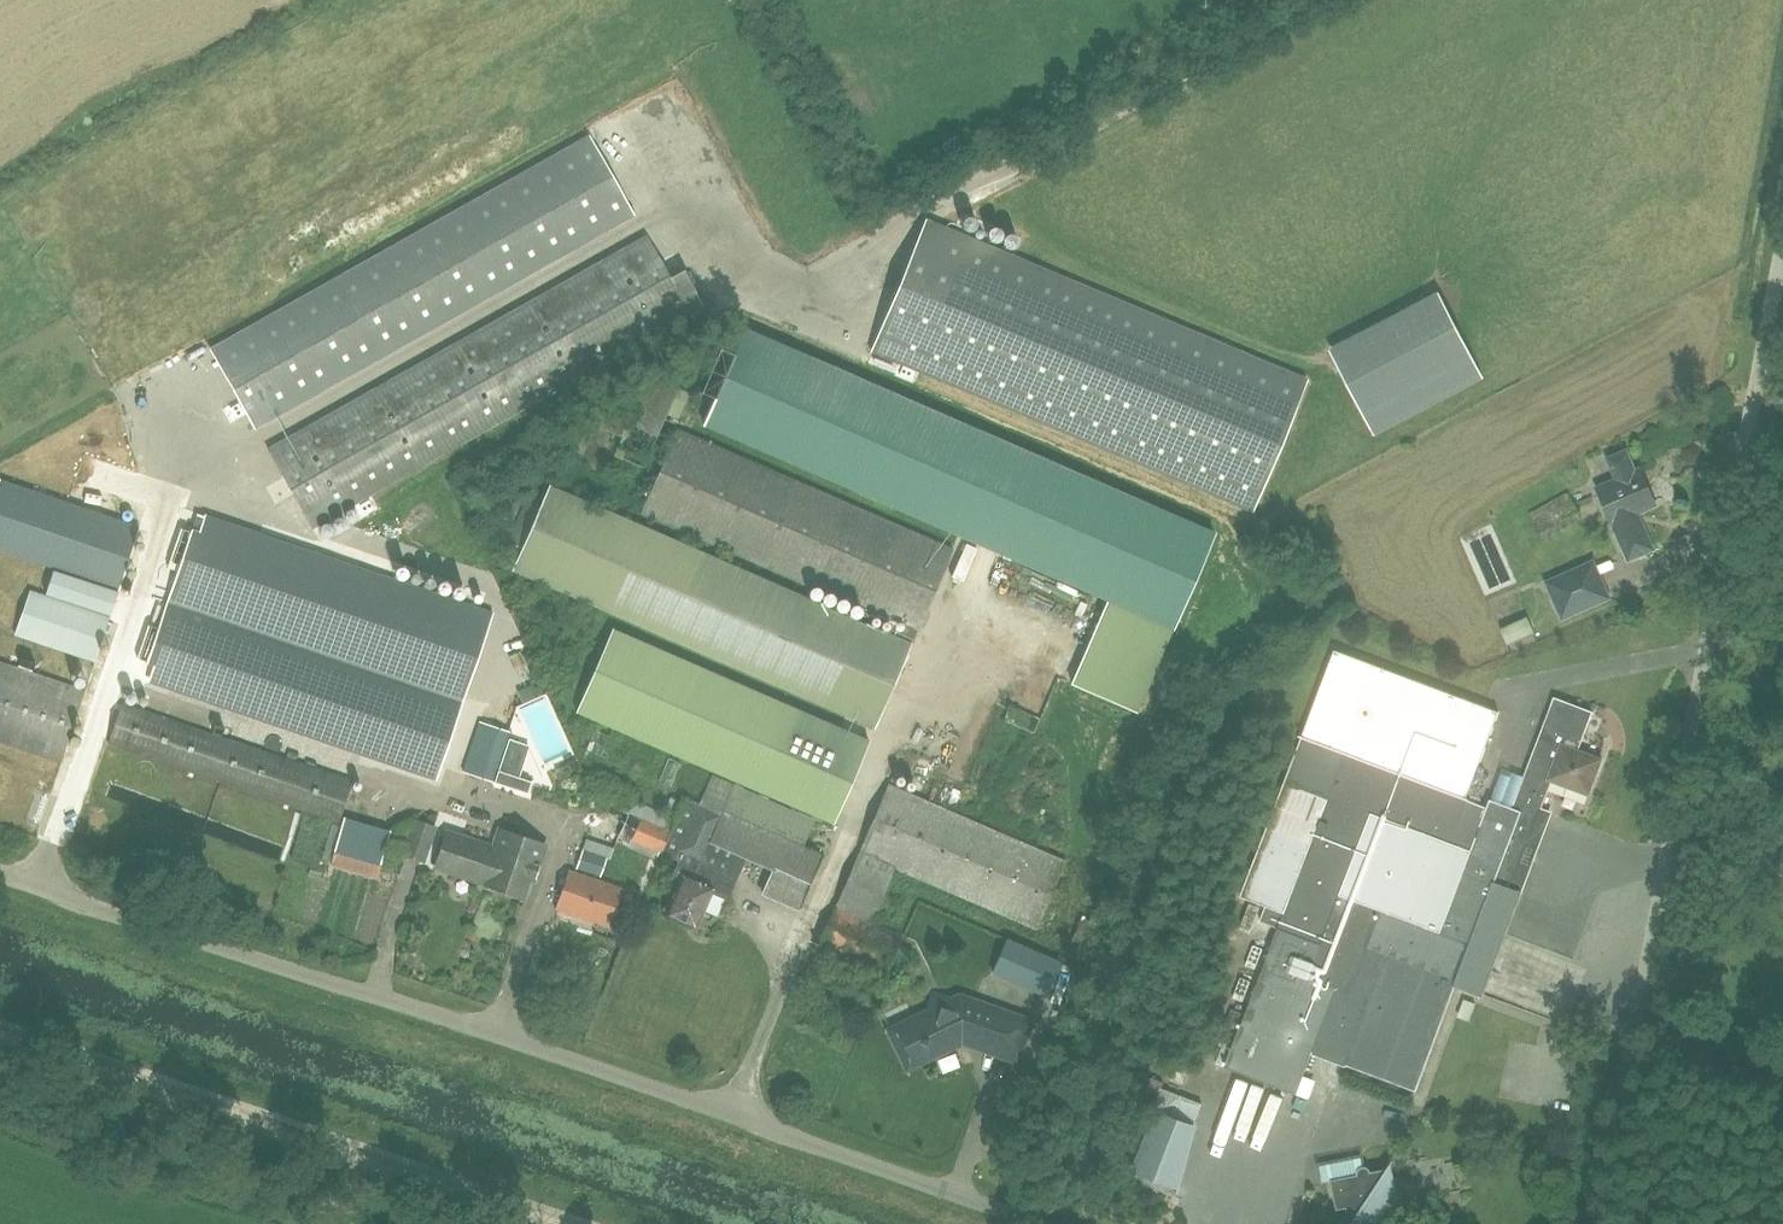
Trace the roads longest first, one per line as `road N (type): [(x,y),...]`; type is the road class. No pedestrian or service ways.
road 1 (unclassified): [(1040,1223),(39,886)]
road 2 (unclassified): [(1598,1223),(1782,250)]
road 3 (track): [(543,1223),(0,1041)]
road 4 (unclassified): [(902,213),(1291,0)]

